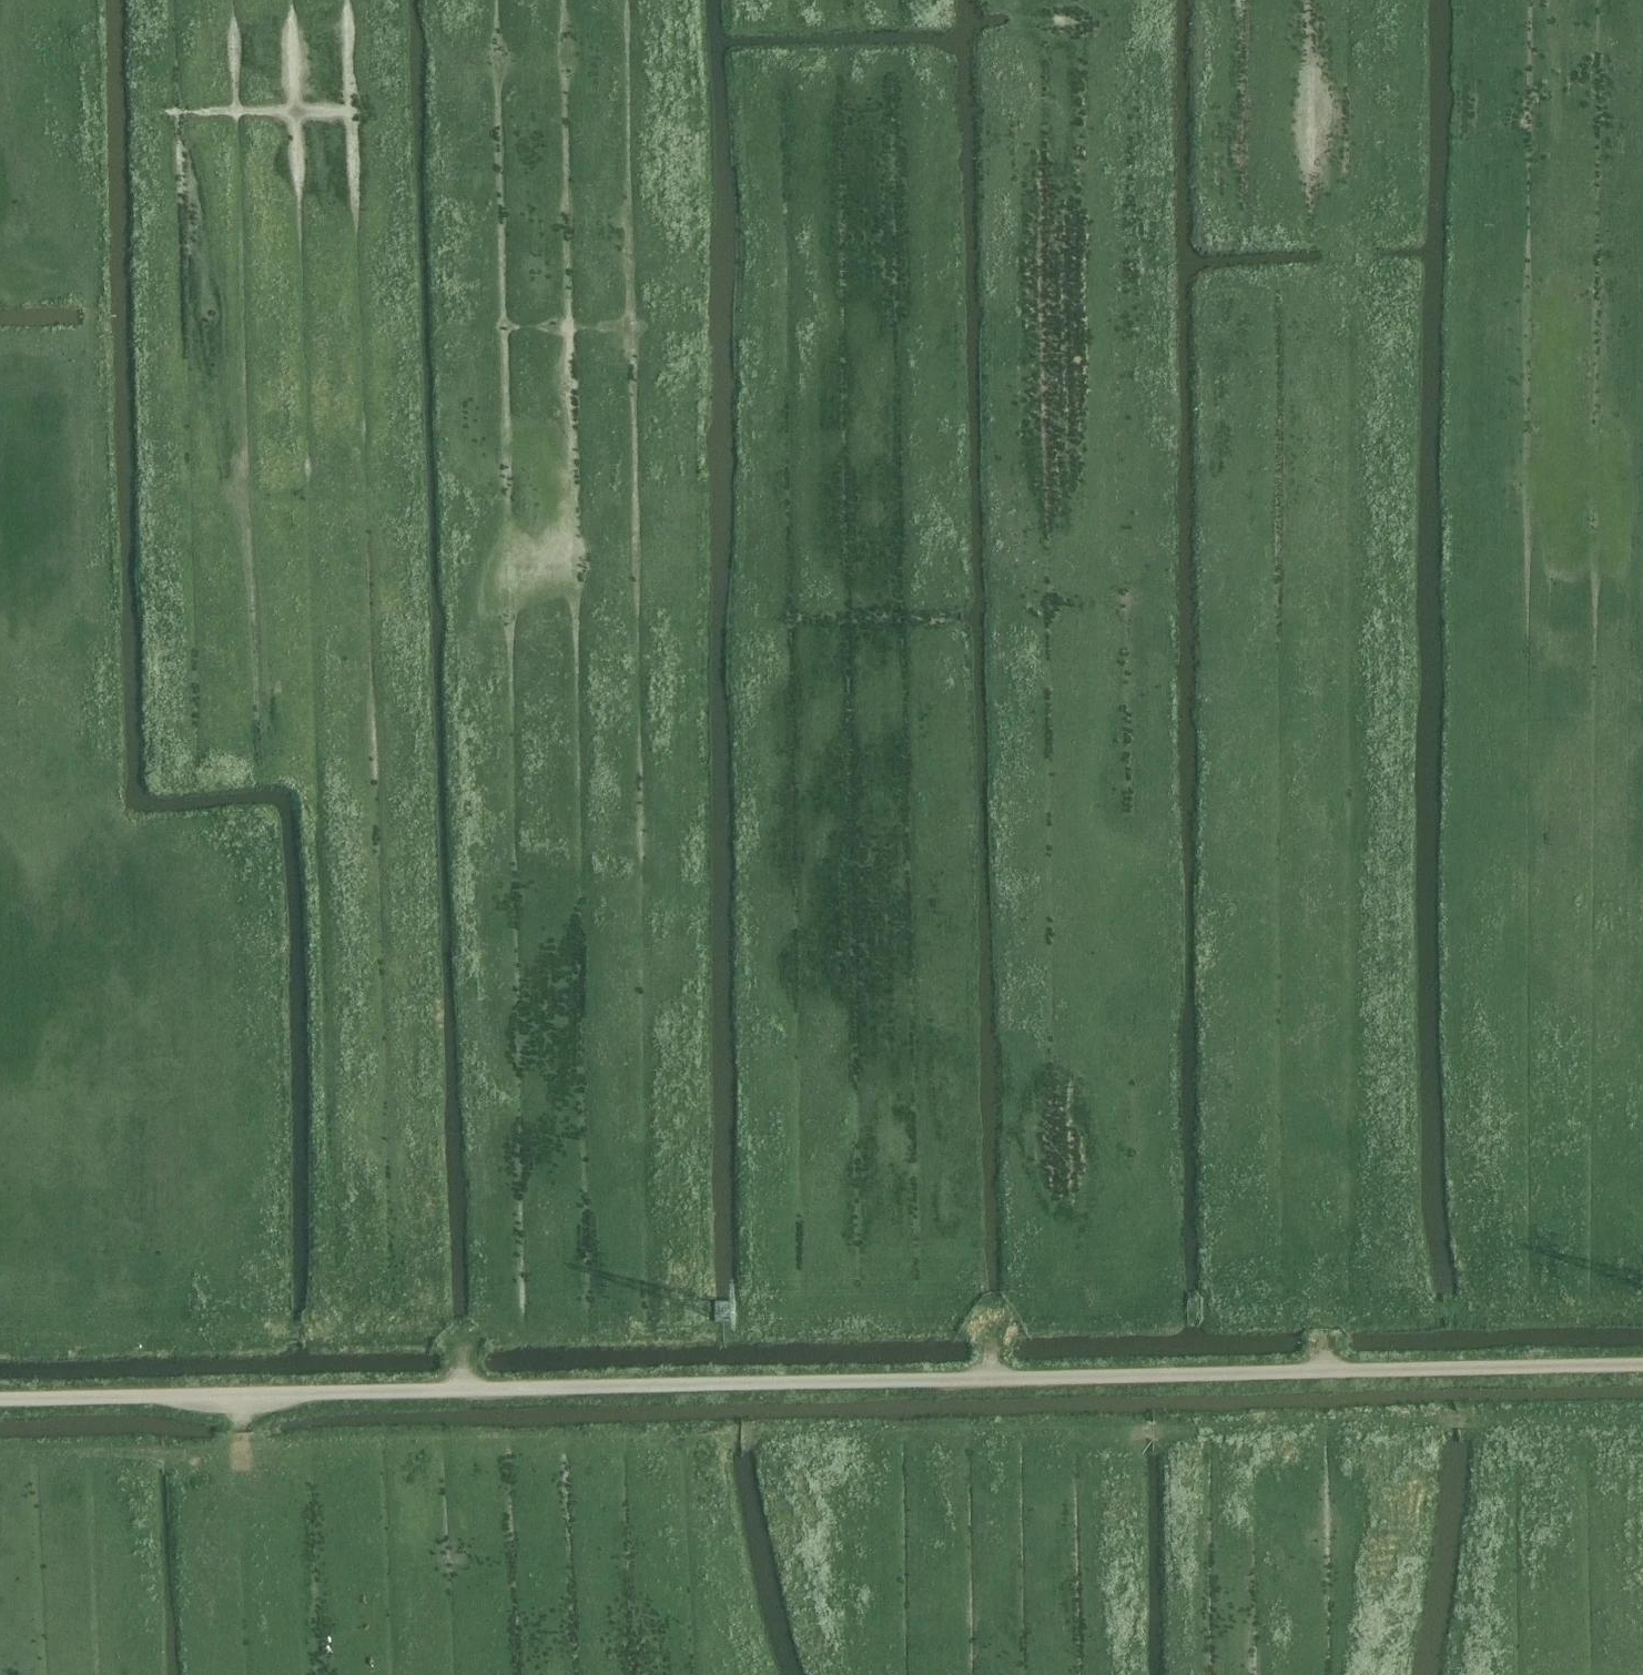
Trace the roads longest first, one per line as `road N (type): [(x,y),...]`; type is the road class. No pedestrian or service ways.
road 1 (unclassified): [(0,1400),(1642,1366)]

